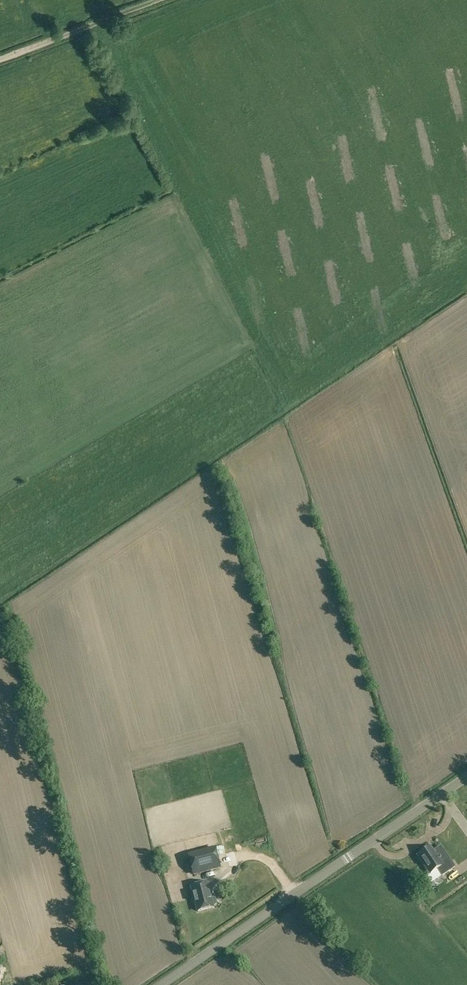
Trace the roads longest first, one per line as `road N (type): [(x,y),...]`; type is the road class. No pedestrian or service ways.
road 1 (unclassified): [(161,984),(466,777)]
road 2 (track): [(0,59),(157,0)]

